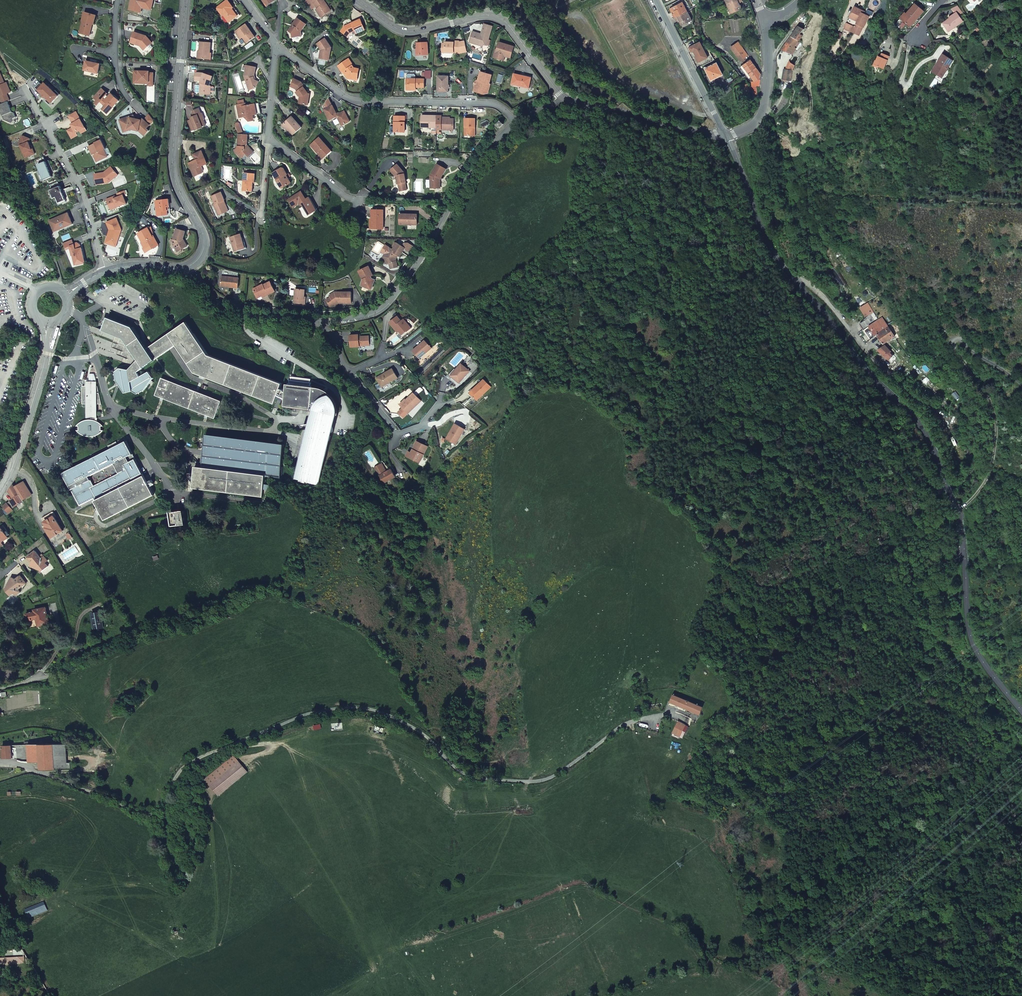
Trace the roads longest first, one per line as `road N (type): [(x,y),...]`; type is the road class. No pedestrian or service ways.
road 1 (residential): [(0,762),(149,814),(190,764),(311,713),(380,713),(415,728),(463,773),(524,781),(555,776),(638,720)]
road 2 (secondary): [(1021,718),(969,638),(960,526),(926,433),(769,247),(724,134)]
road 3 (residential): [(515,122),(461,186),(393,296),(374,311),(318,321)]
road 4 (tertiary): [(186,0),(173,160),(205,247),(187,267)]
road 5 (residential): [(515,122),(488,104),(346,97),(276,44)]
road 6 (tertiary): [(563,99),(502,18),(491,14),(401,31),(358,0)]
road 7 (track): [(713,113),(626,83),(572,14)]
road 8 (tertiary): [(724,134),(563,99)]
road 9 (track): [(625,114),(556,59),(514,0)]
road 10 (secondary): [(724,134),(655,0)]
road 11 (residential): [(318,321),(234,311),(187,267)]
road 12 (residential): [(765,21),(764,109),(757,122),(724,134)]

